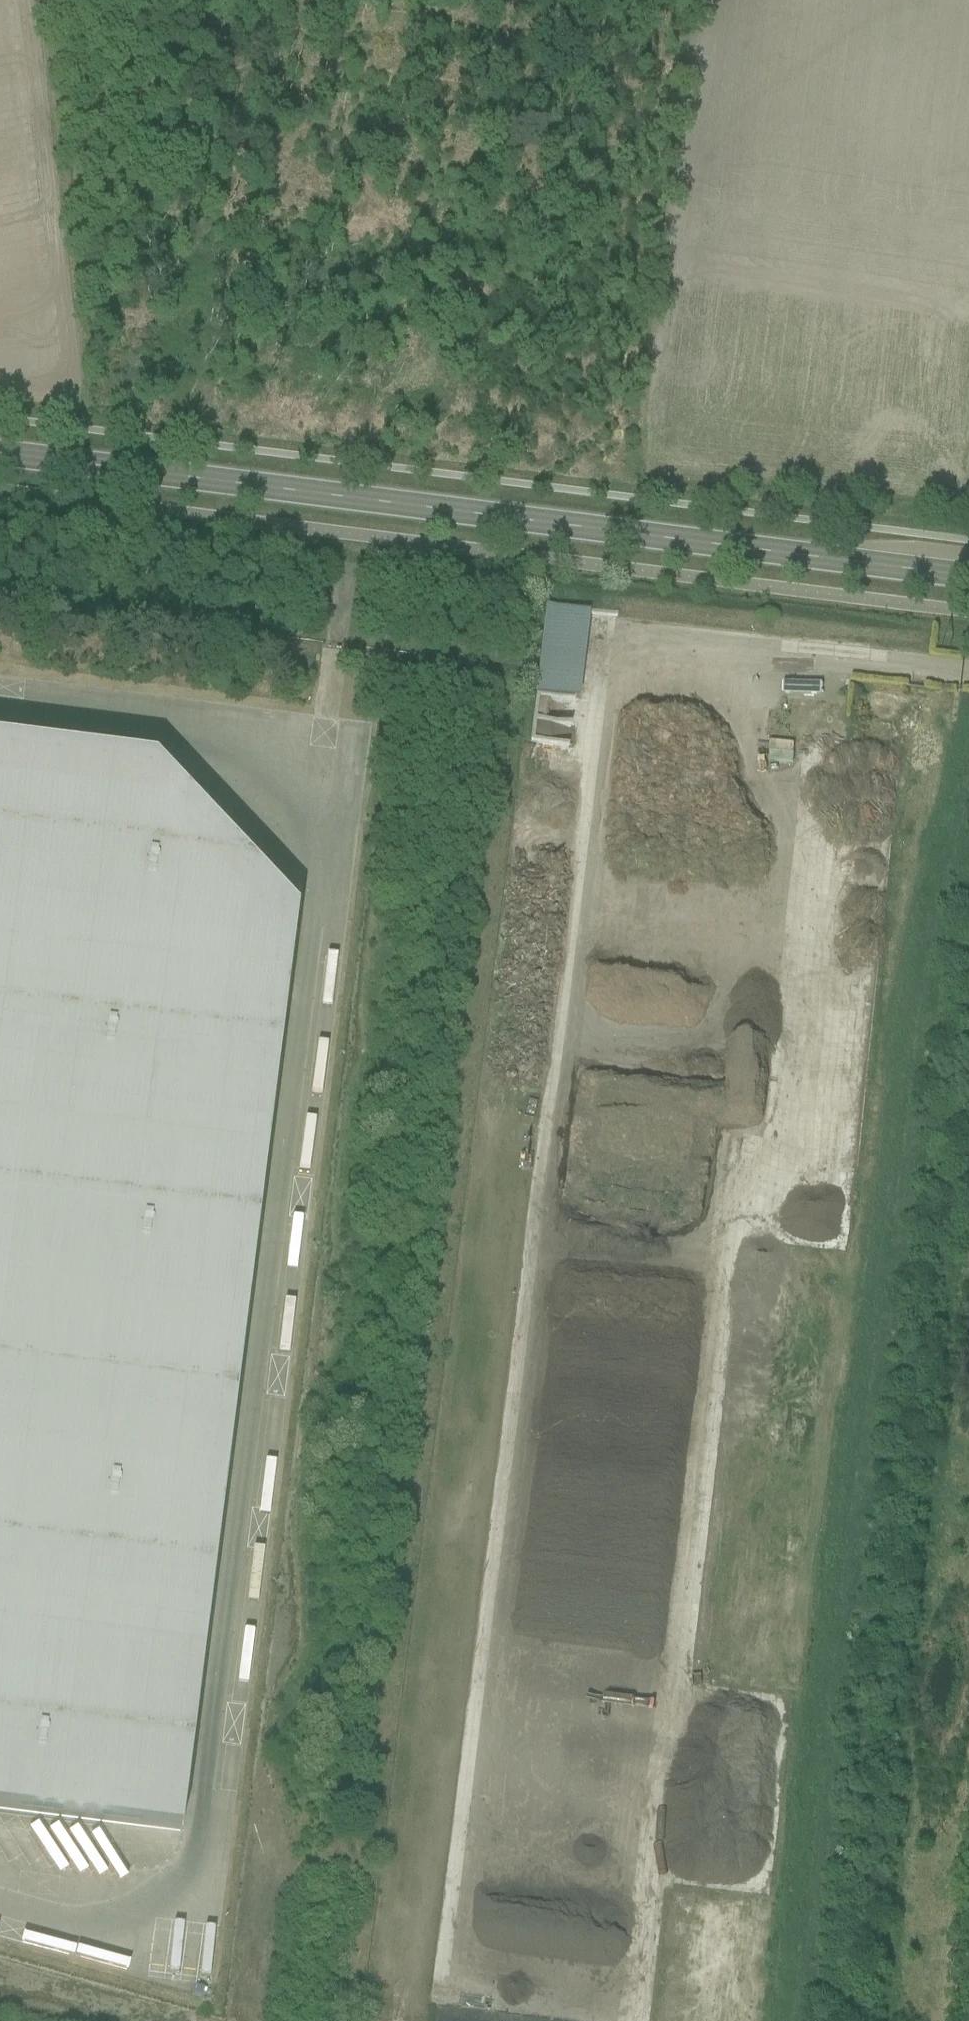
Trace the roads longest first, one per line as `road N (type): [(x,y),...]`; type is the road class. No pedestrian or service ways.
road 1 (primary): [(968,579),(0,458)]

